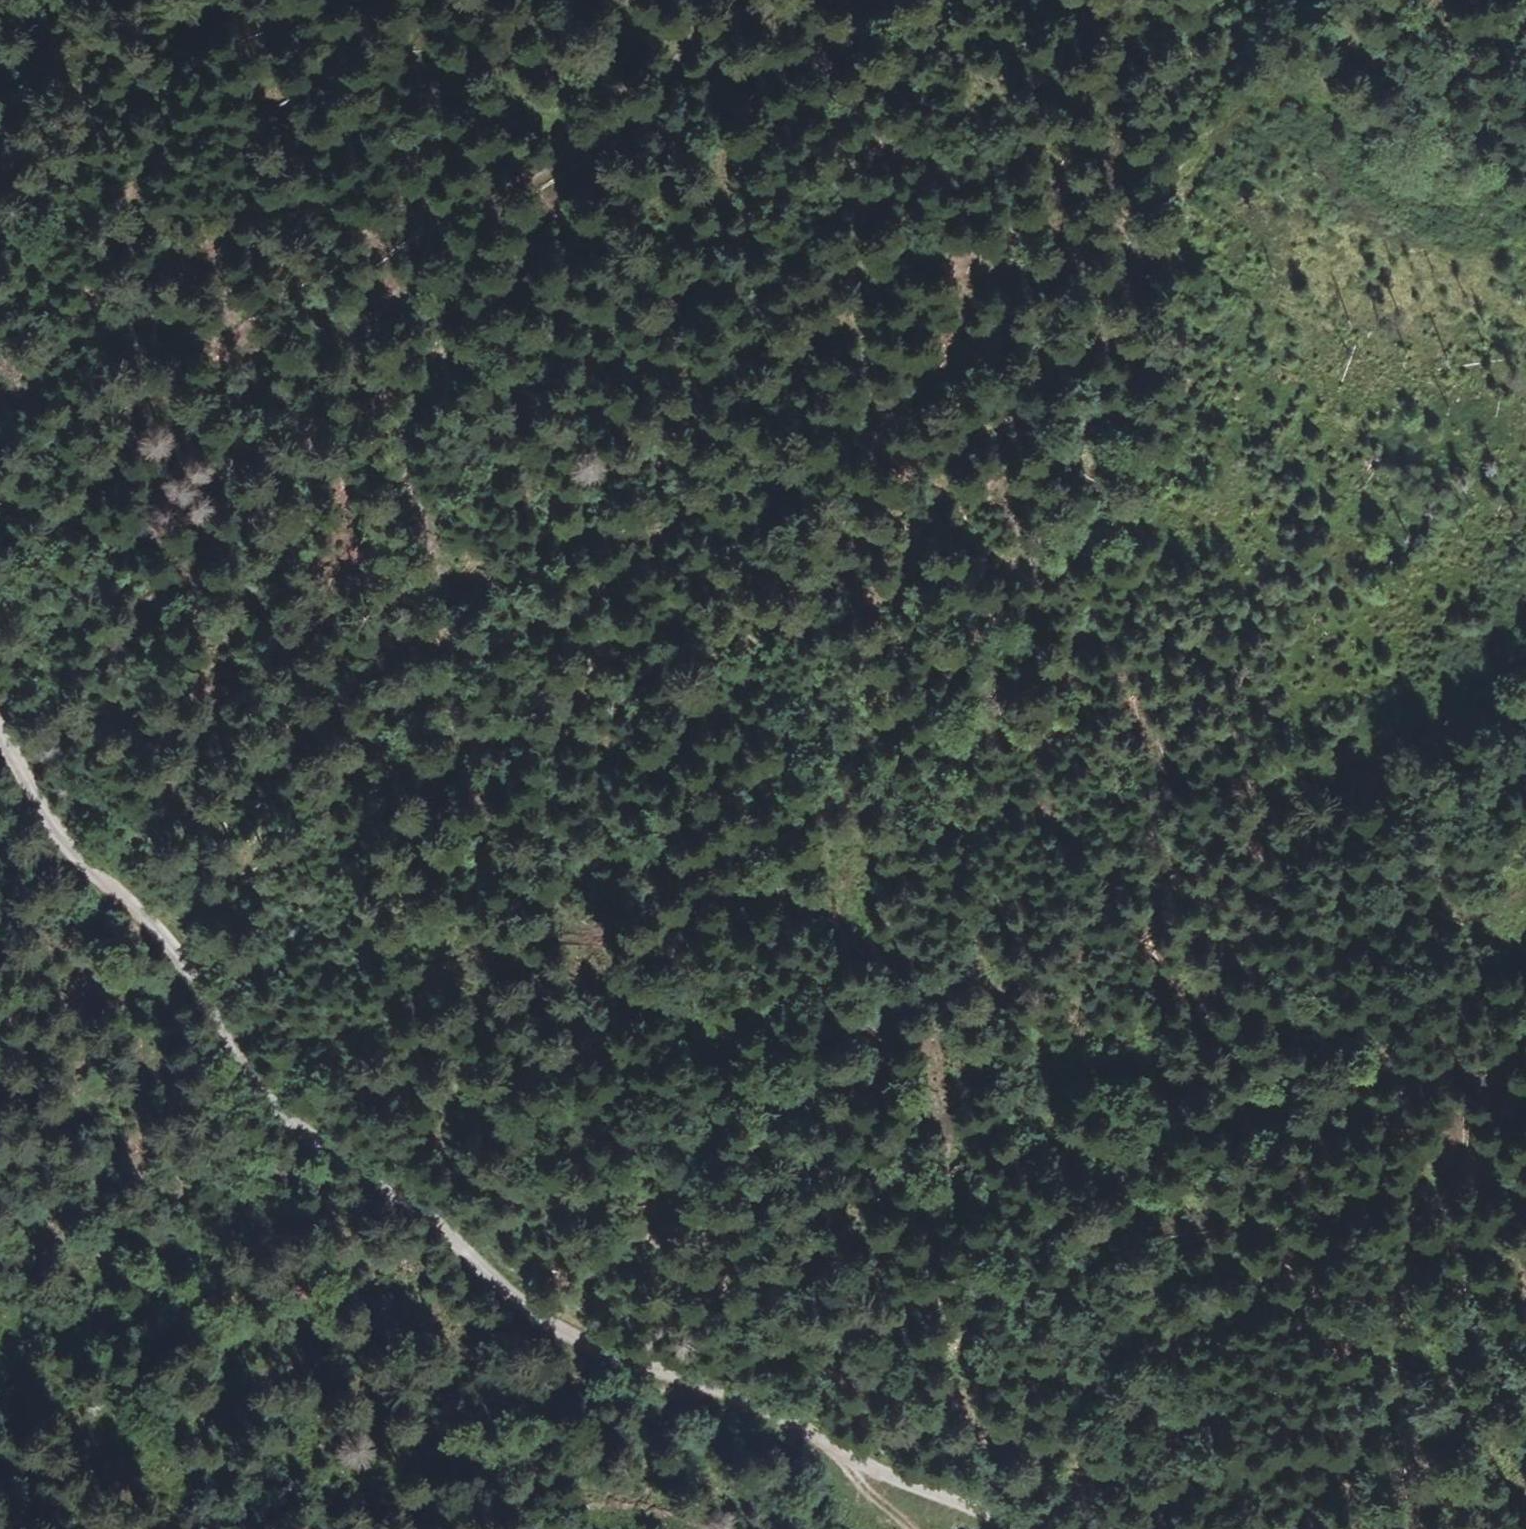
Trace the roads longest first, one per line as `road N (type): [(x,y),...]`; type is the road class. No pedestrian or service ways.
road 1 (track): [(0,737),(74,859),(196,978),(271,1104),(399,1195),(507,1290),(579,1337),(1023,1528)]
road 2 (track): [(1339,0),(1399,86),(1428,113),(1525,155)]

